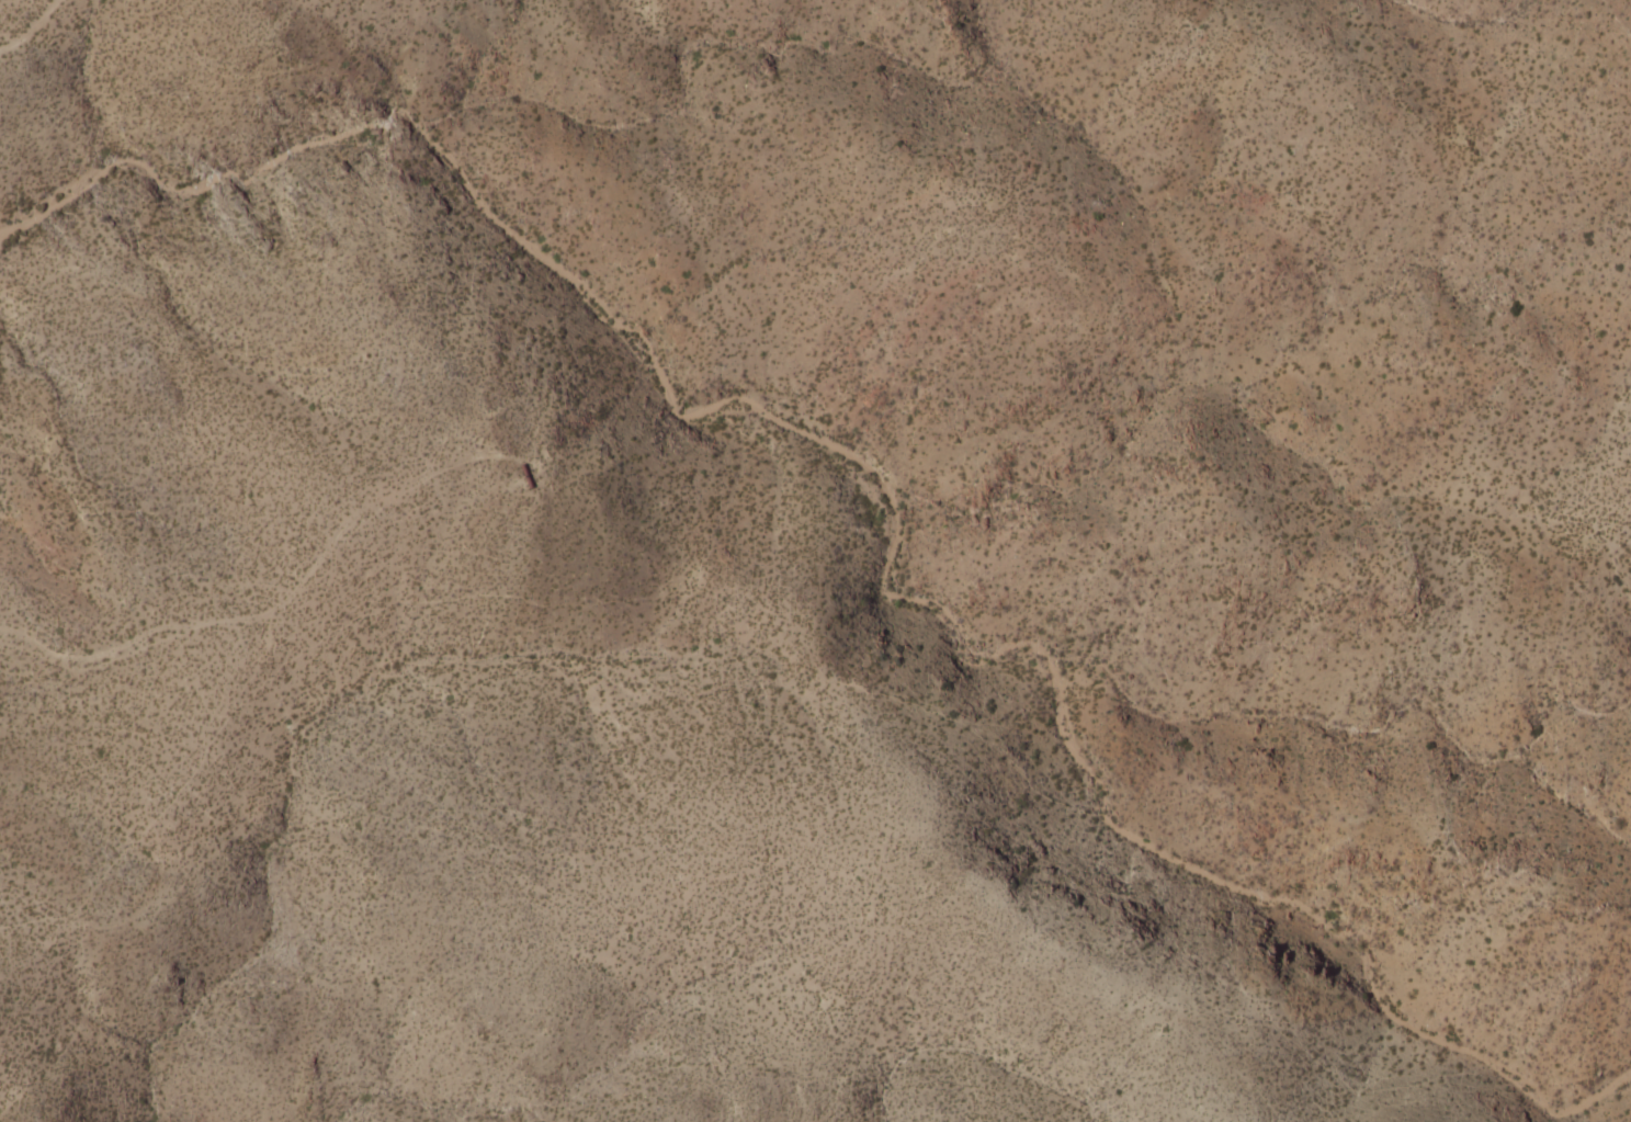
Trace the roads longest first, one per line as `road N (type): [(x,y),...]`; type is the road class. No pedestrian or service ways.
road 1 (track): [(0,629),(75,660),(98,658),(148,631),(271,611),(358,513),(449,465),(497,456)]

